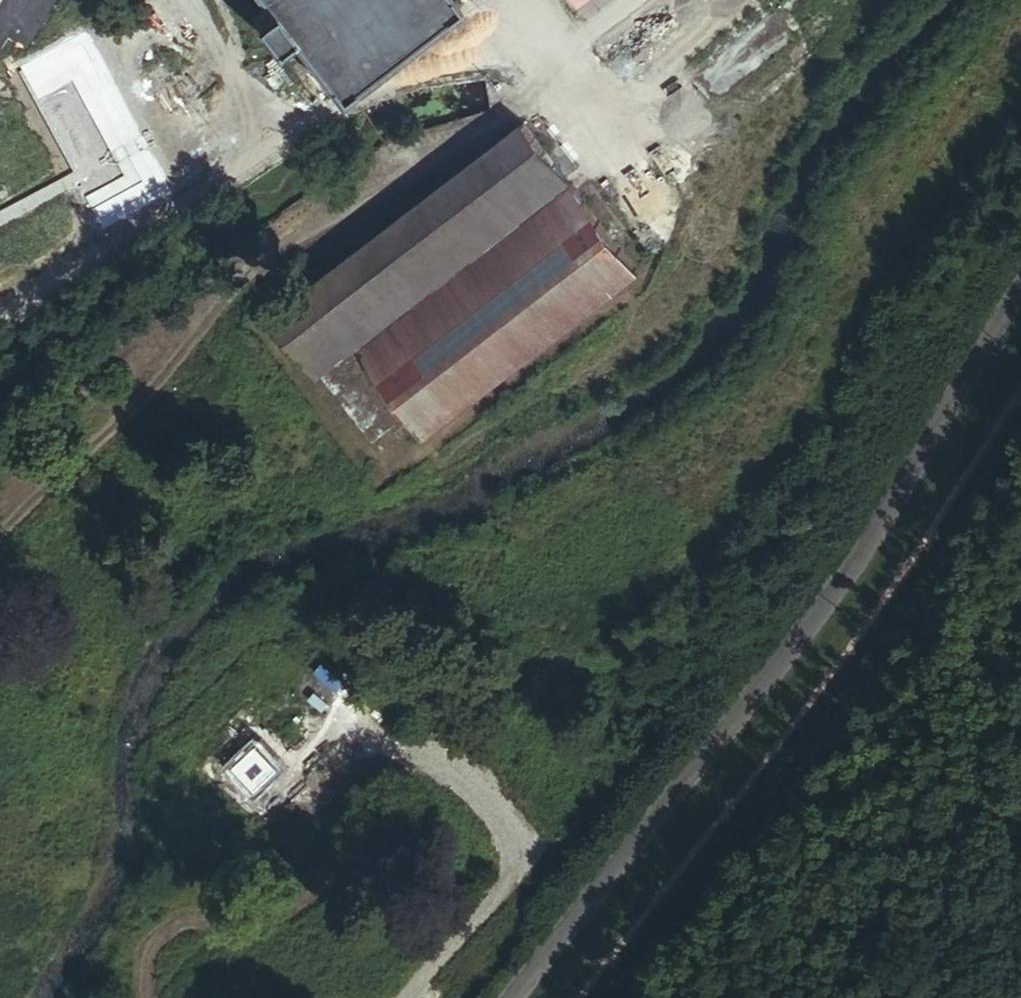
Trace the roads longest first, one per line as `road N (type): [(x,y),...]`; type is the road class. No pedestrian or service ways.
road 1 (unclassified): [(529,997),(754,700),(1020,317)]

